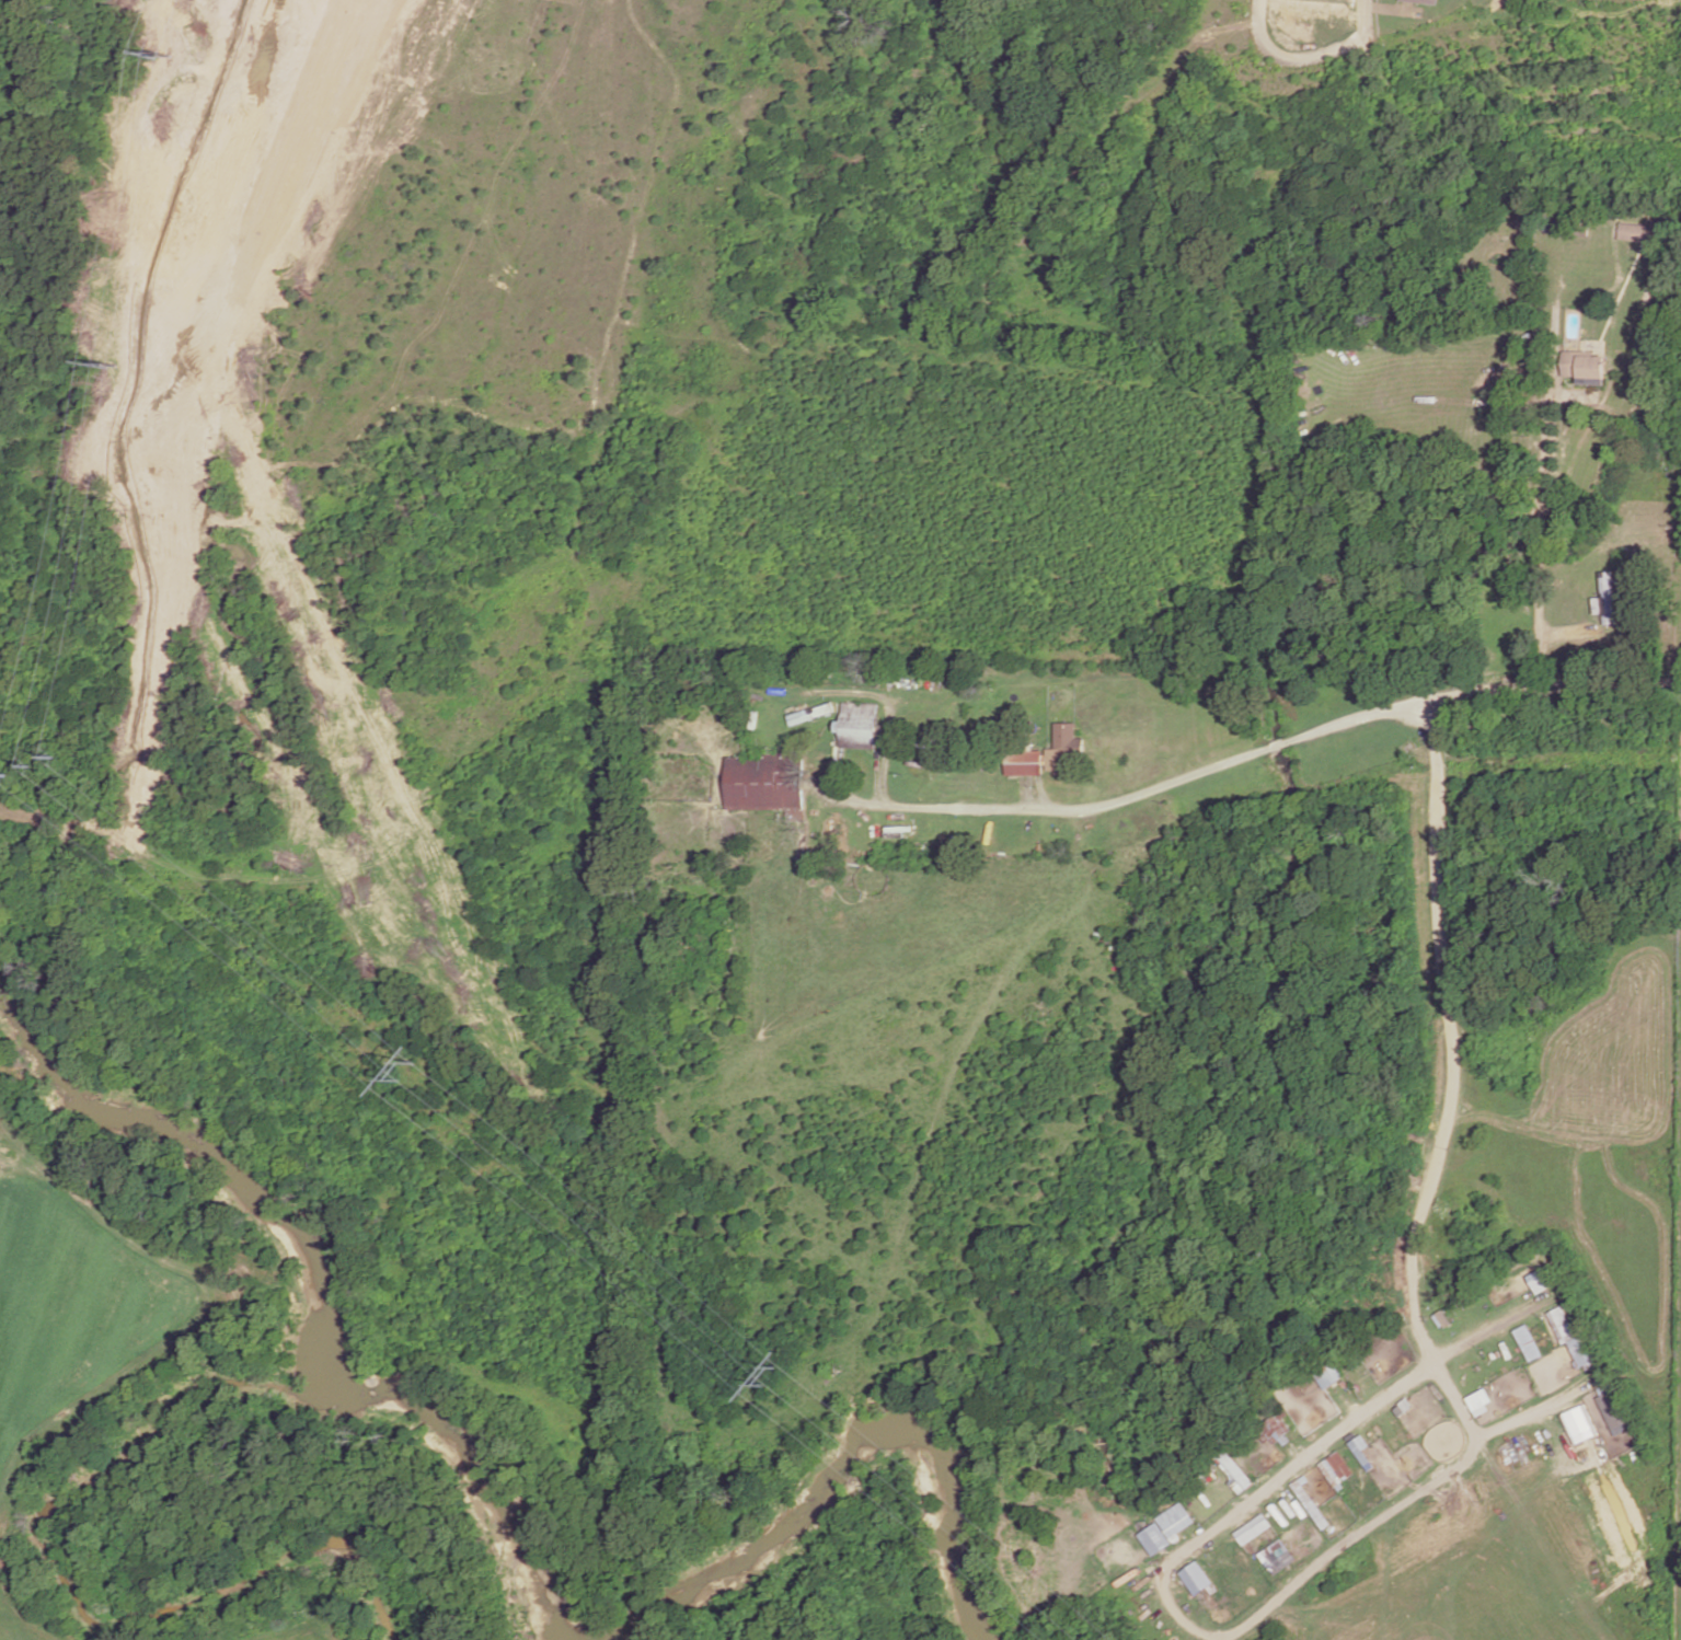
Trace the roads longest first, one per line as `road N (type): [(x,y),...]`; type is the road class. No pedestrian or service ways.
road 1 (residential): [(1362,37),(1293,58),(1266,47),(1259,0)]

